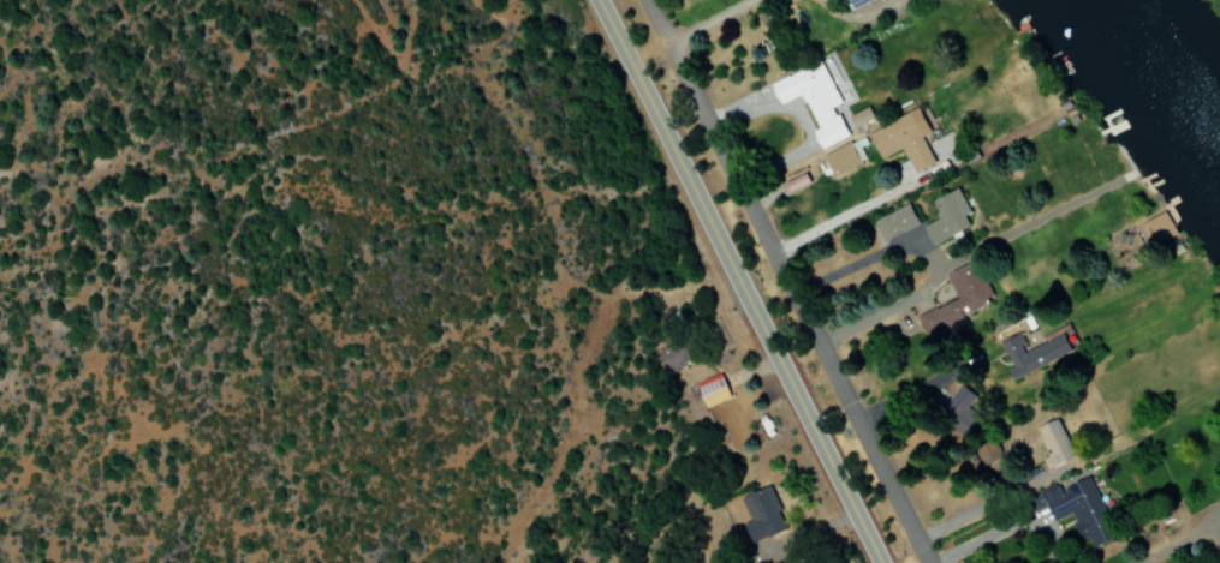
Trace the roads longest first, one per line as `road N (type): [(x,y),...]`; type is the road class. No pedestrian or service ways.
road 1 (tertiary): [(878,562),(597,0)]

